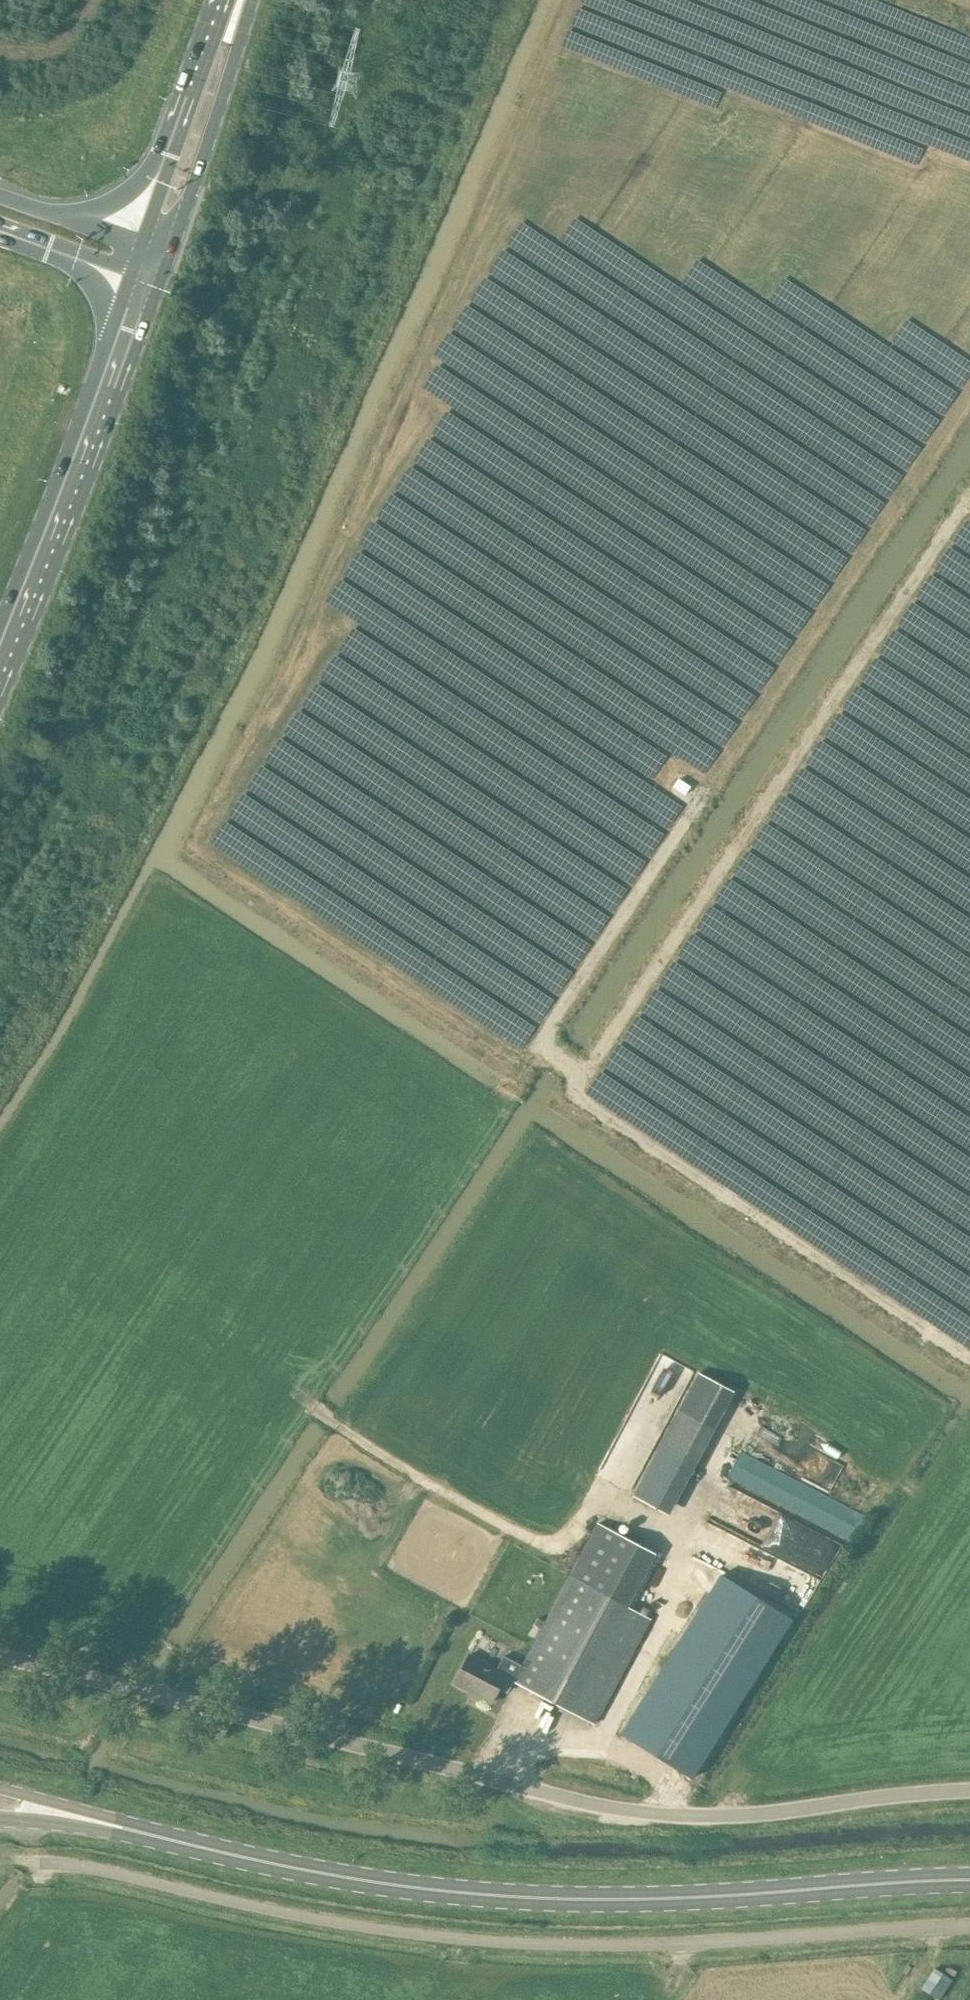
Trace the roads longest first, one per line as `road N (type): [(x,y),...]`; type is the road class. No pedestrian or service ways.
road 1 (unclassified): [(0,1654),(640,1811),(740,1815),(969,1791)]
road 2 (unclassified): [(969,1924),(643,1946),(519,1944),(334,1921),(43,1863)]
road 3 (tertiary): [(969,1879),(683,1897),(490,1894),(316,1871),(145,1833)]
road 4 (primary): [(0,698),(165,269)]
road 5 (primary): [(134,269),(0,625)]
road 6 (primary): [(165,269),(253,0)]
road 7 (track): [(533,1540),(307,1404)]
road 8 (primary): [(228,0),(142,247)]
road 9 (tertiary): [(145,1833),(0,1787)]
road 10 (motorway): [(142,247),(0,196)]
road 11 (tertiary): [(0,1818),(145,1833)]
road 12 (motorway): [(0,223),(134,269)]

